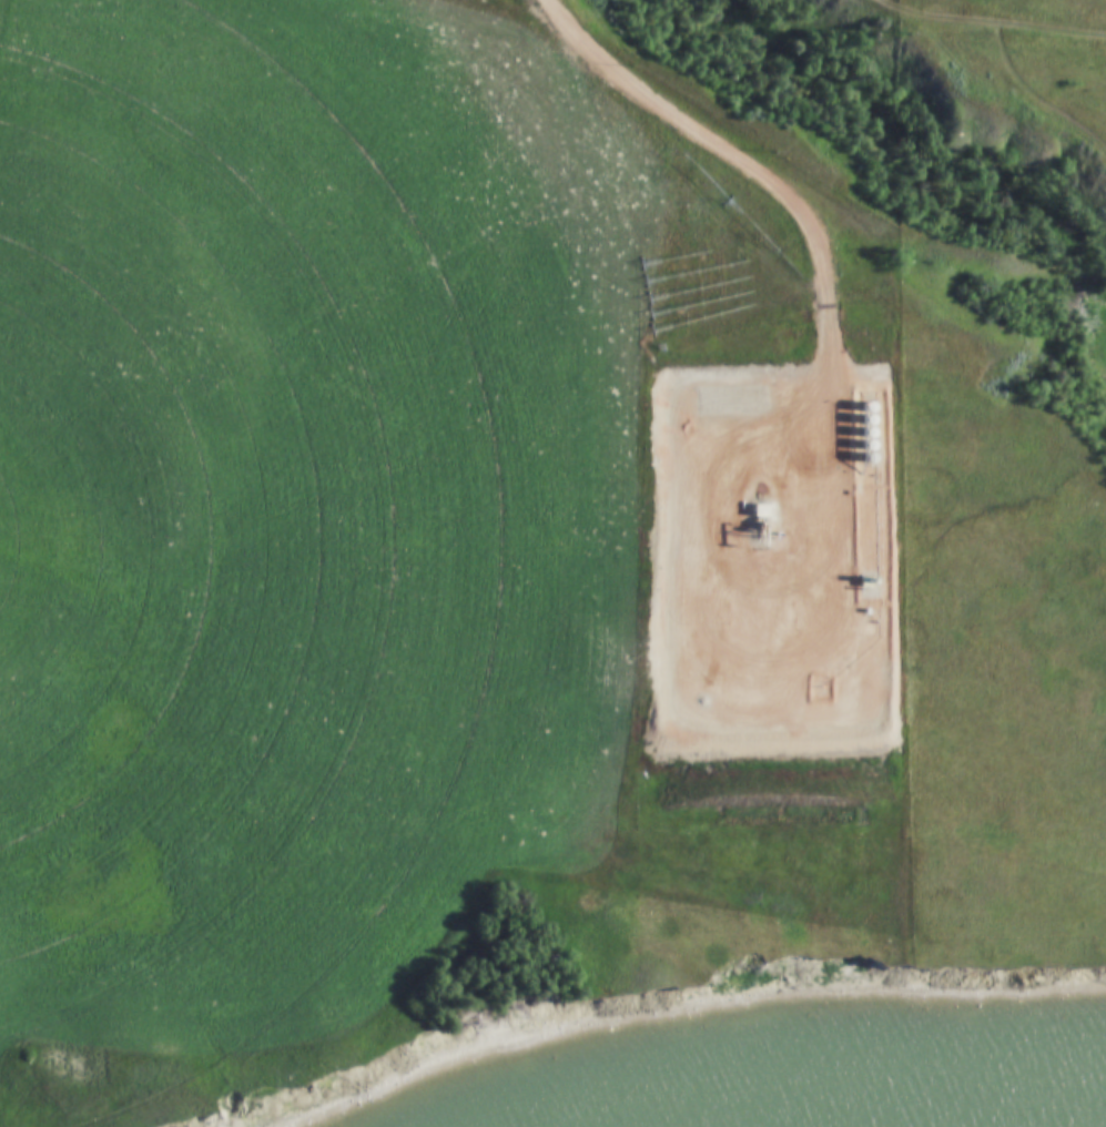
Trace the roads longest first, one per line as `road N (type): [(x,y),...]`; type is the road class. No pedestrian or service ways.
road 1 (track): [(1105,34),(916,26),(885,0)]

